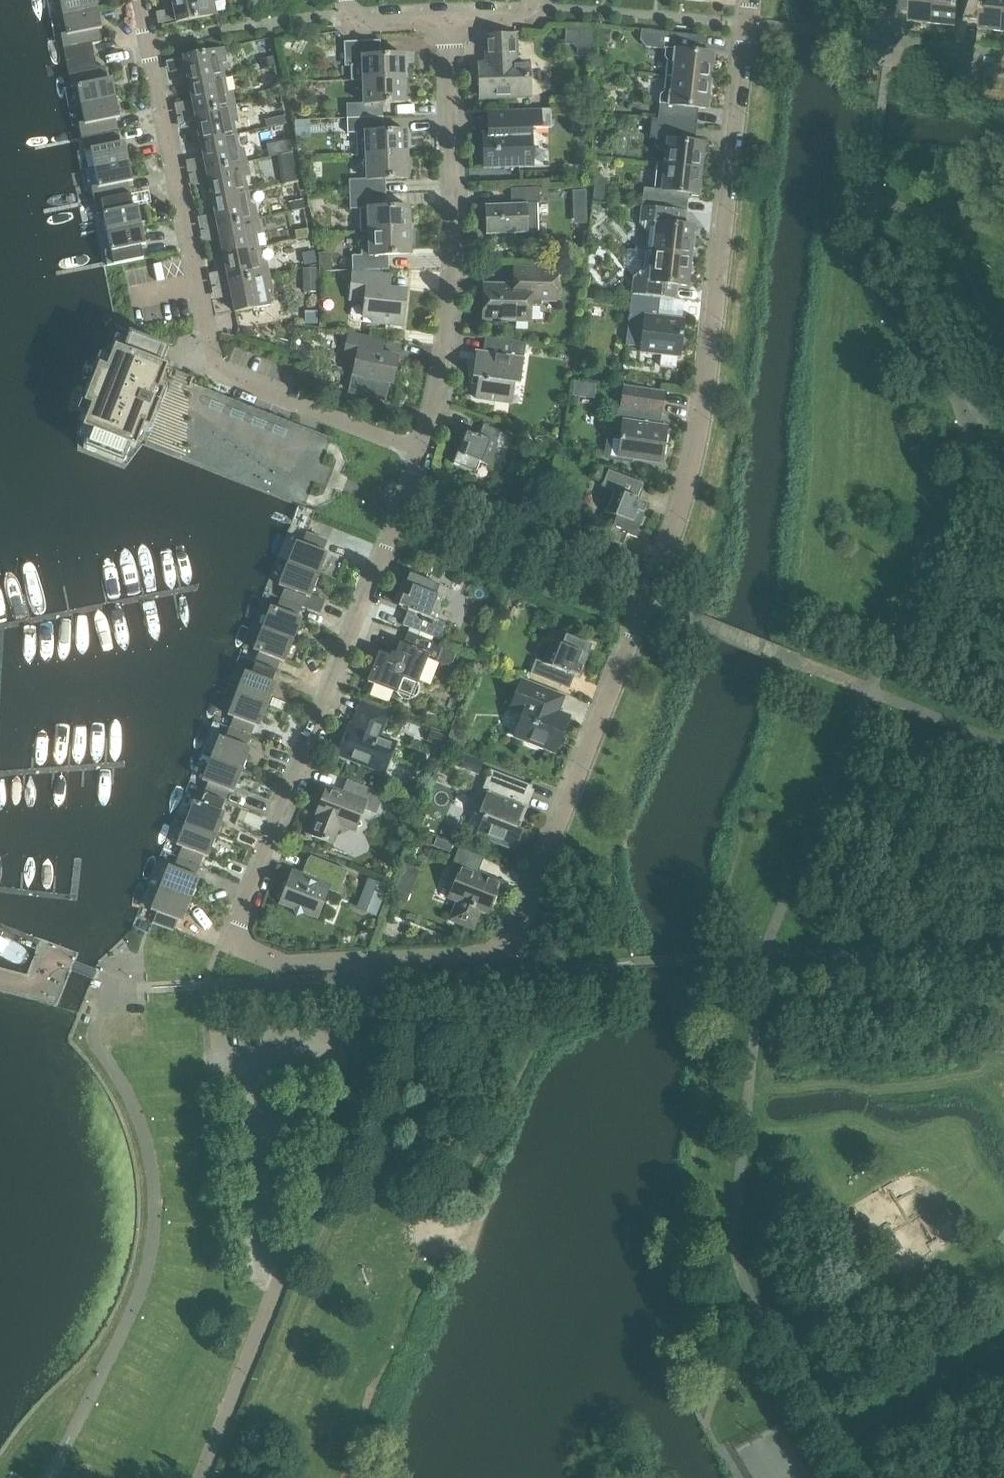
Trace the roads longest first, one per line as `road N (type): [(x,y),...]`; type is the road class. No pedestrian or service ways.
road 1 (residential): [(369,965),(504,953),(647,601),(701,429),(752,0)]
road 2 (residential): [(369,965),(285,968),(232,944),(422,451)]
road 3 (residential): [(422,451),(218,372),(141,0)]
road 4 (unclassified): [(200,1477),(365,1066),(369,965)]
road 5 (residential): [(422,451),(452,301),(447,19)]
road 6 (residential): [(883,43),(1003,65)]

